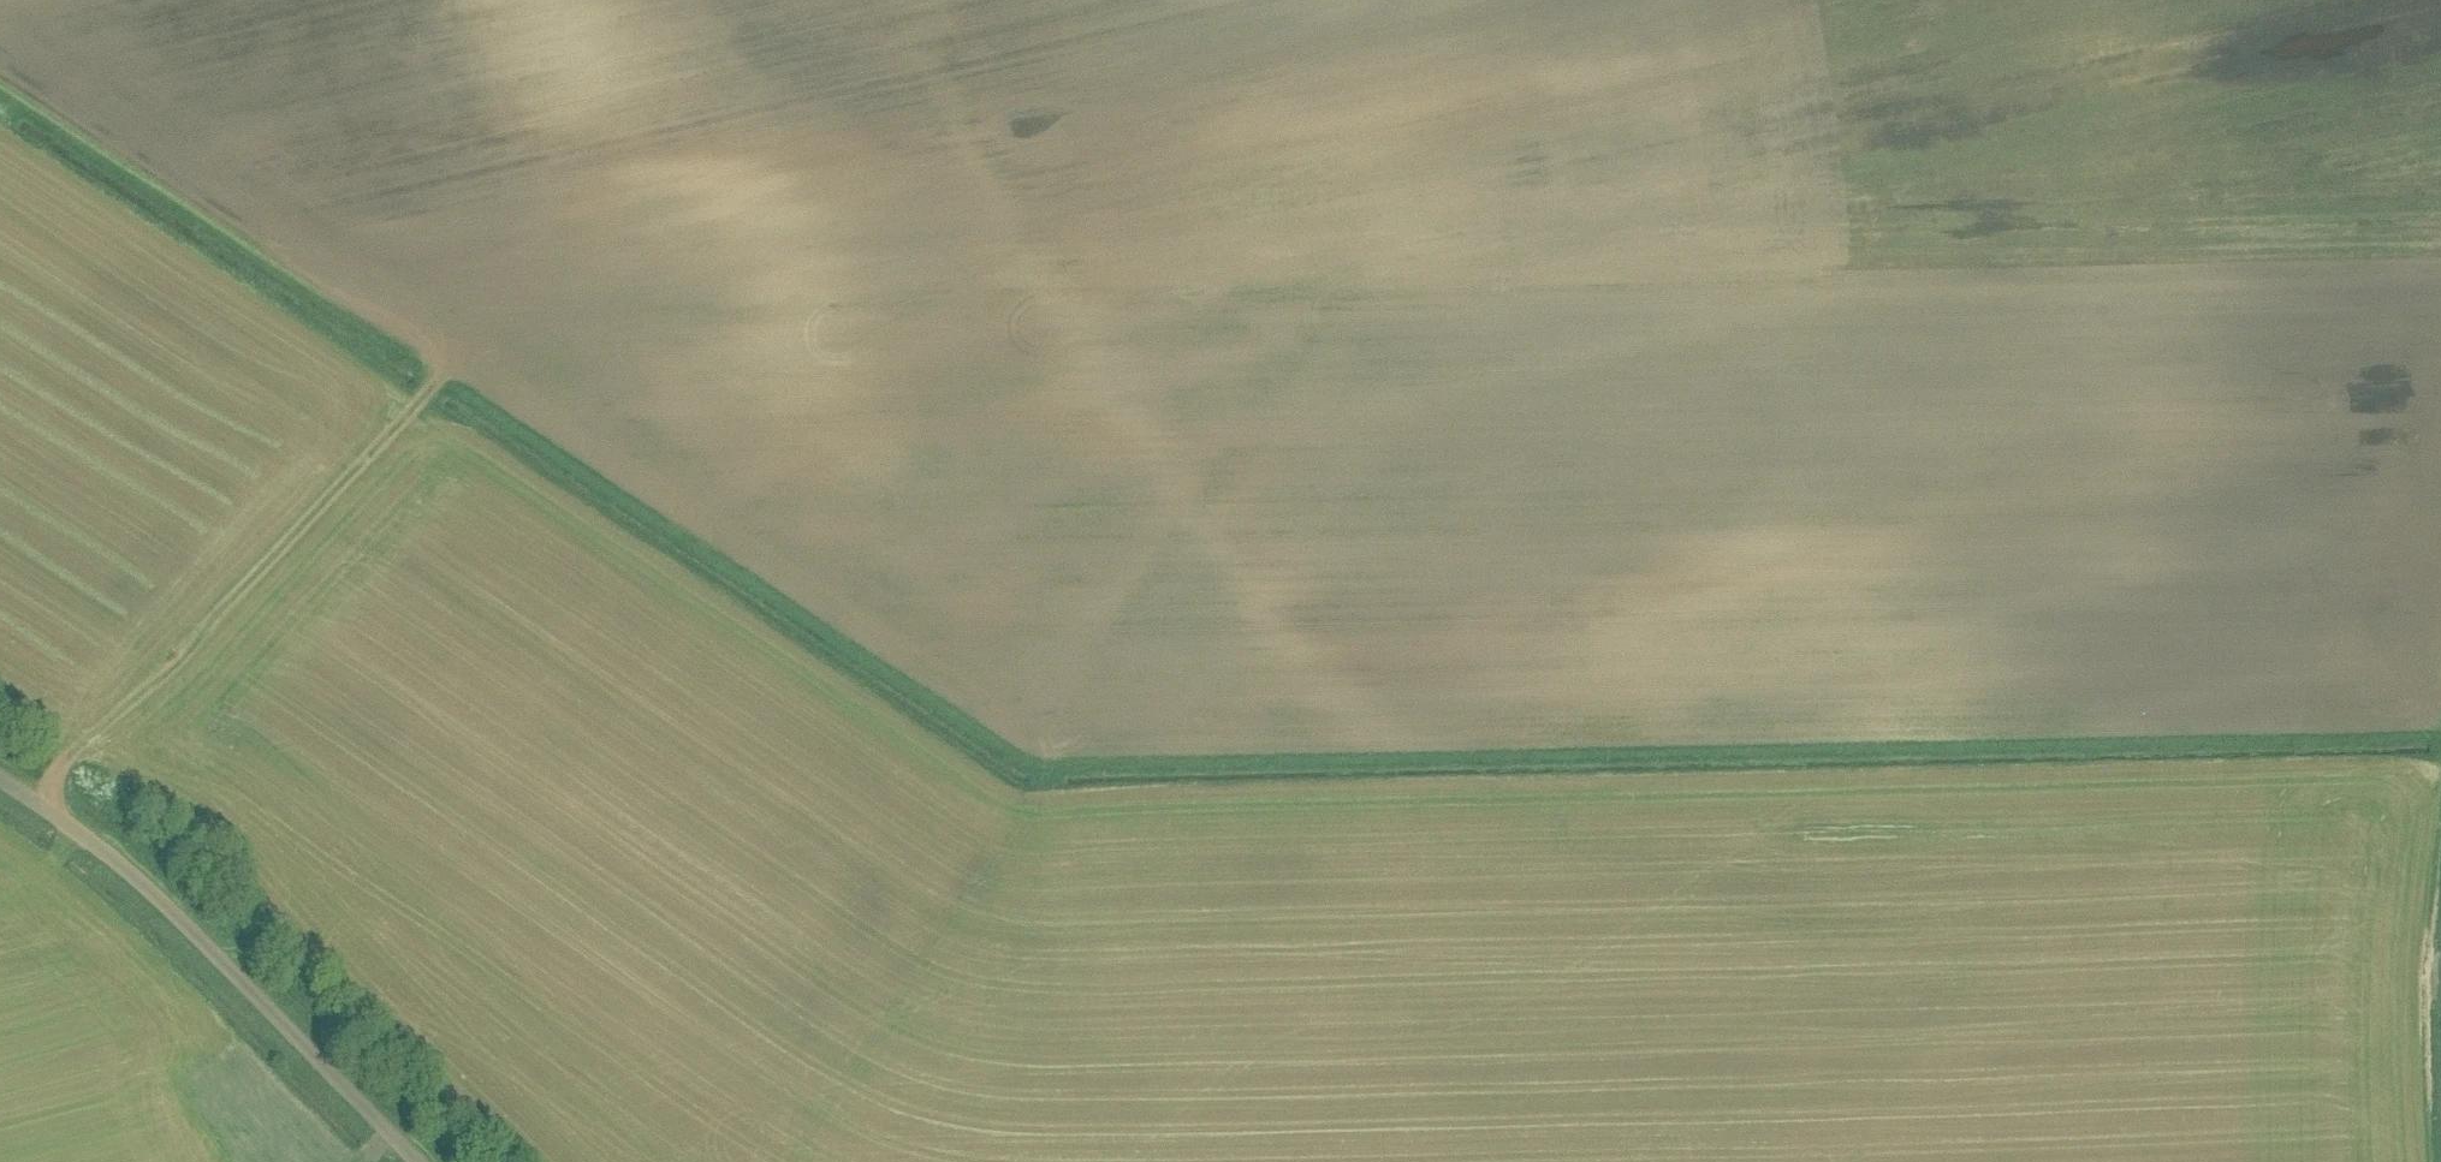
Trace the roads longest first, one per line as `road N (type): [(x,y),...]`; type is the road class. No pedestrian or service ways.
road 1 (unclassified): [(413,1161),(128,874),(0,780)]

